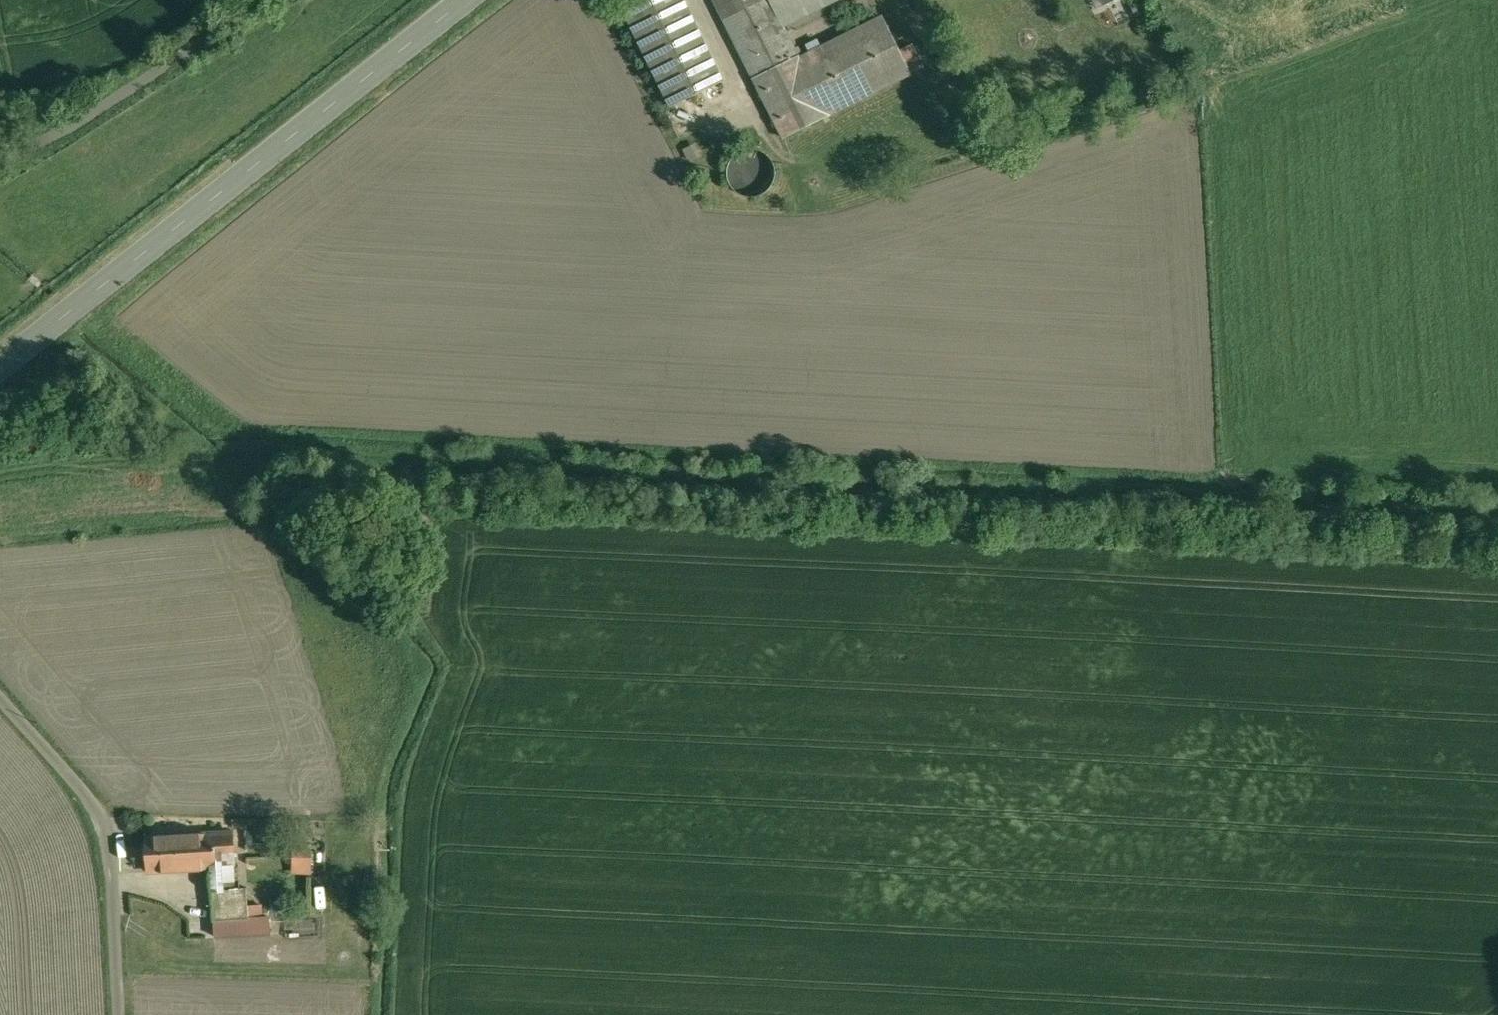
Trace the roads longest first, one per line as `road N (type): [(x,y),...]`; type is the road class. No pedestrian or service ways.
road 1 (tertiary): [(465,0),(0,366)]
road 2 (track): [(121,1014),(101,821),(0,697)]

